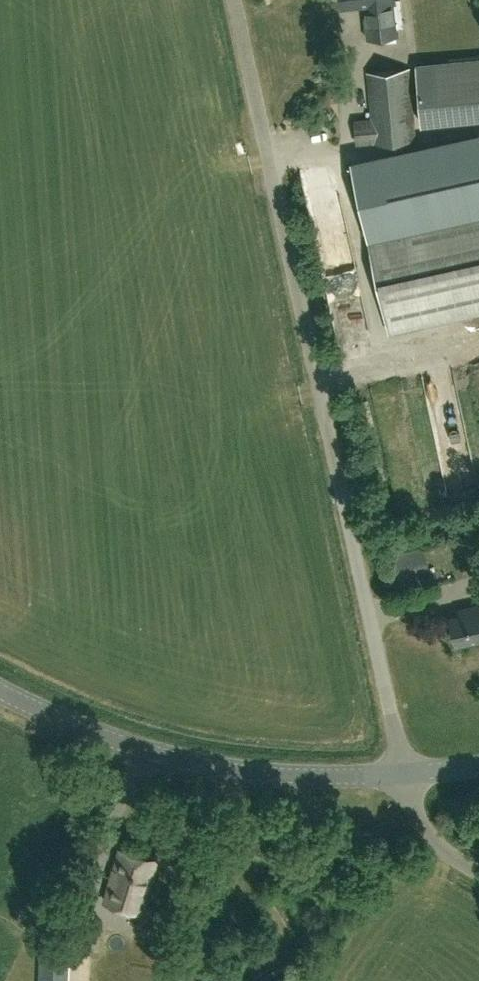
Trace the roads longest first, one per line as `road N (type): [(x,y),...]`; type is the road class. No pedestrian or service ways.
road 1 (unclassified): [(403,777),(237,0)]
road 2 (tertiary): [(403,777),(274,776),(193,764),(72,726),(0,692)]
road 3 (unclassified): [(478,873),(438,845),(403,777)]

